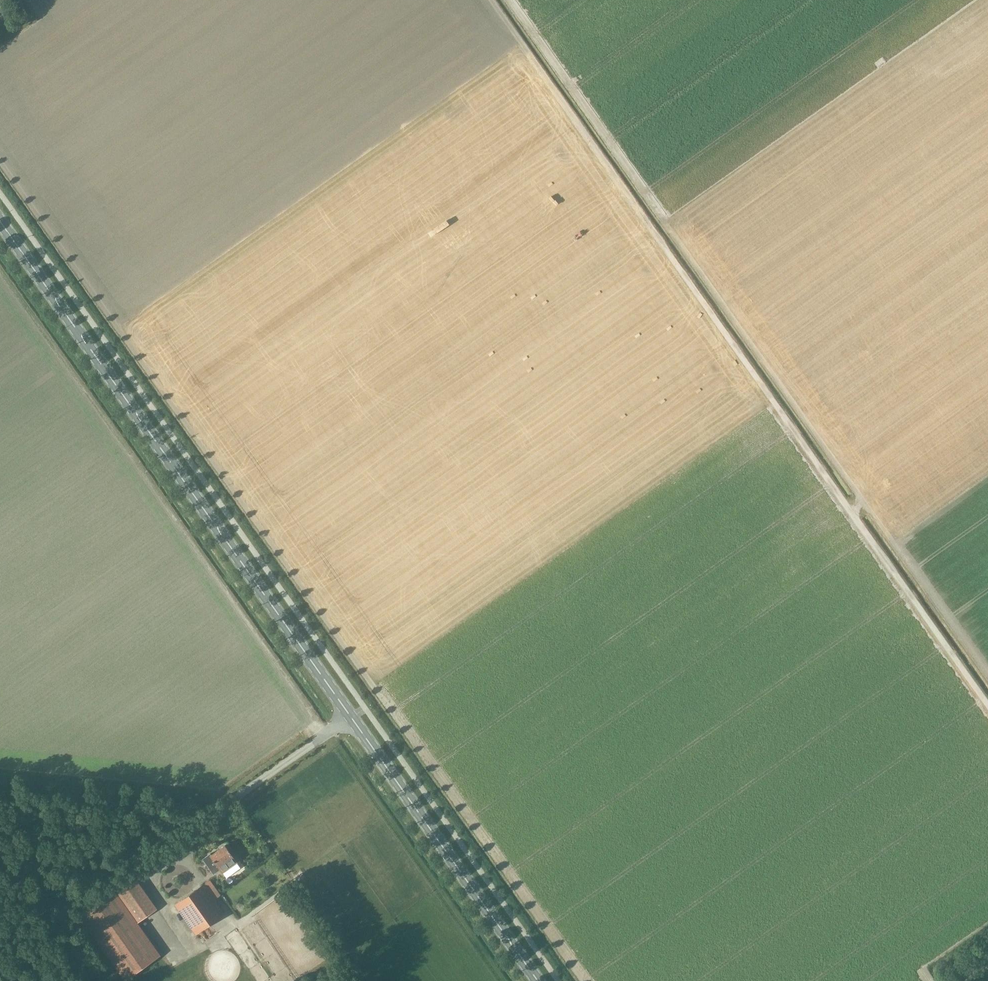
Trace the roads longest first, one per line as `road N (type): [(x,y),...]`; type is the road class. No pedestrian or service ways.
road 1 (secondary): [(538,980),(0,221)]

